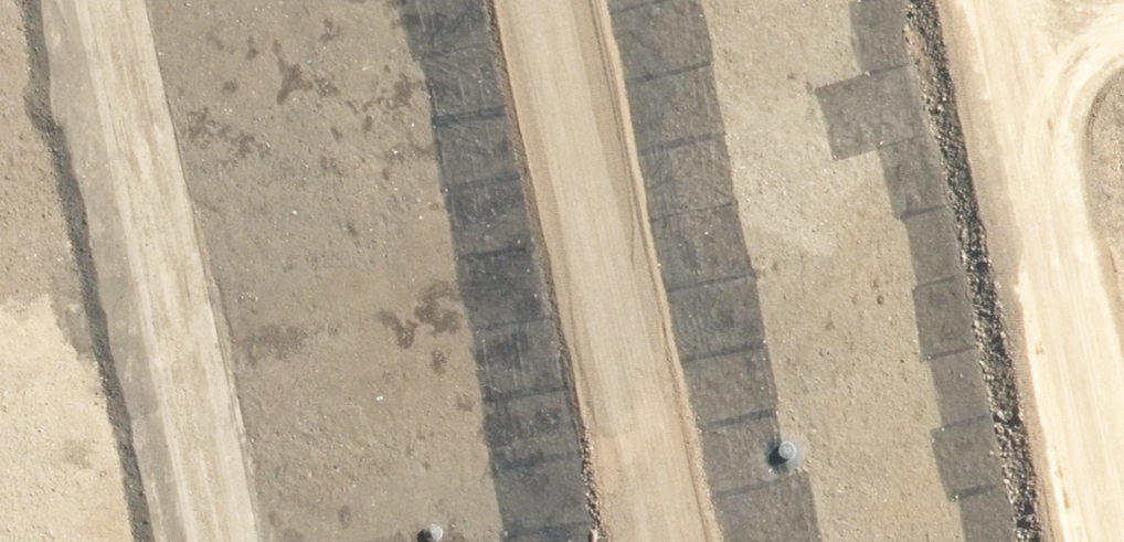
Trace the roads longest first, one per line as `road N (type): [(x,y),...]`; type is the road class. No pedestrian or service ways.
road 1 (track): [(1017,0),(1032,69),(707,210),(549,214),(303,155),(2,0)]
road 2 (track): [(1123,38),(1032,69),(1123,473)]
road 3 (track): [(434,187),(409,0)]

